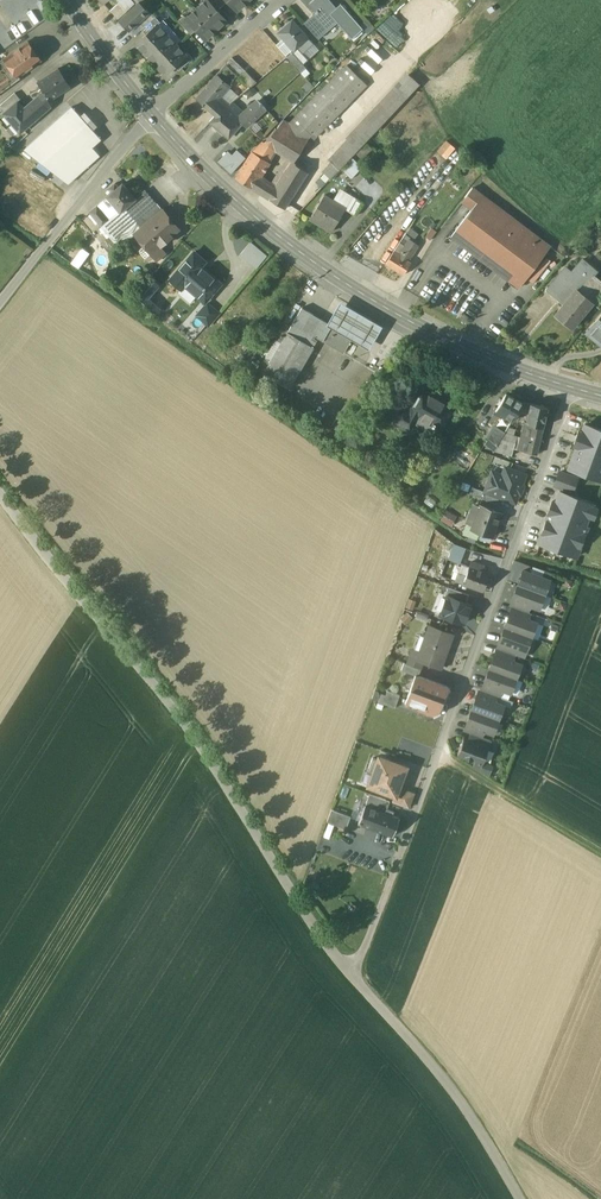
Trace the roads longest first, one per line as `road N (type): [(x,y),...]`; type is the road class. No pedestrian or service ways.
road 1 (residential): [(571,388),(369,942),(348,967)]
road 2 (unclassified): [(348,967),(194,736),(0,496)]
road 3 (primary): [(571,388),(458,346),(343,282),(252,215),(152,116)]
road 4 (unclassified): [(521,1198),(464,1105),(348,967)]
road 5 (residential): [(0,303),(152,116)]
road 6 (track): [(600,857),(464,775),(432,766)]
road 7 (residential): [(152,116),(281,0)]
road 8 (primary): [(152,116),(67,0)]

